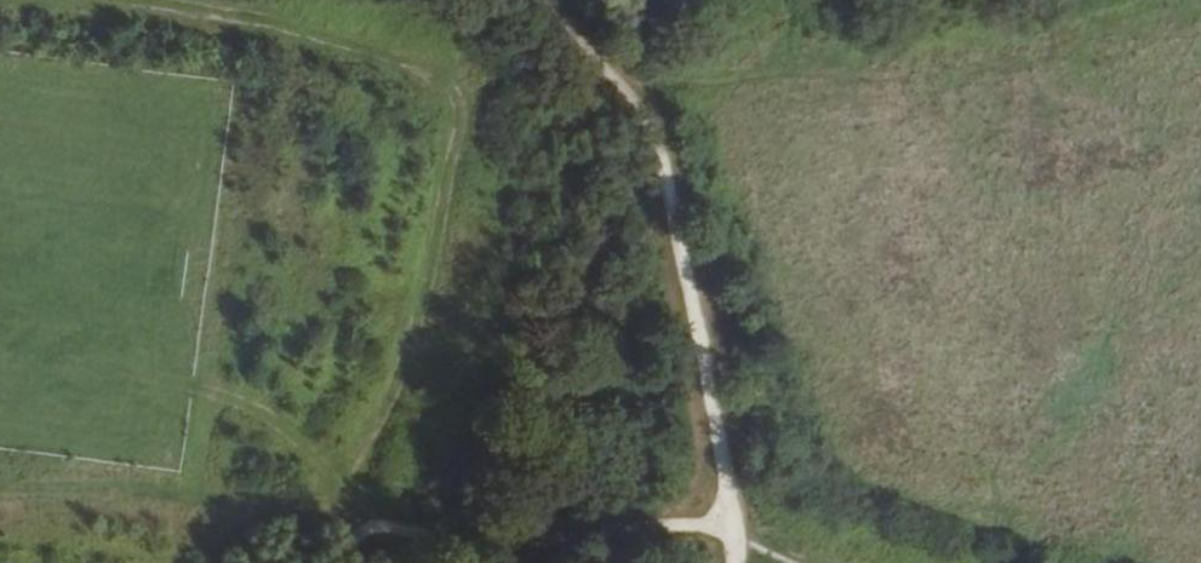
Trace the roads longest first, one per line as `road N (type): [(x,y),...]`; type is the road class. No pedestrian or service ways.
road 1 (track): [(330,456),(381,414),(462,106),(426,67),(152,0)]
road 2 (track): [(555,0),(607,60),(662,163),(719,437),(731,562)]
road 3 (track): [(734,537),(659,522),(472,545),(377,526),(355,541)]
road 4 (track): [(0,484),(344,504)]
road 5 (track): [(195,388),(233,399),(330,456),(355,541)]

